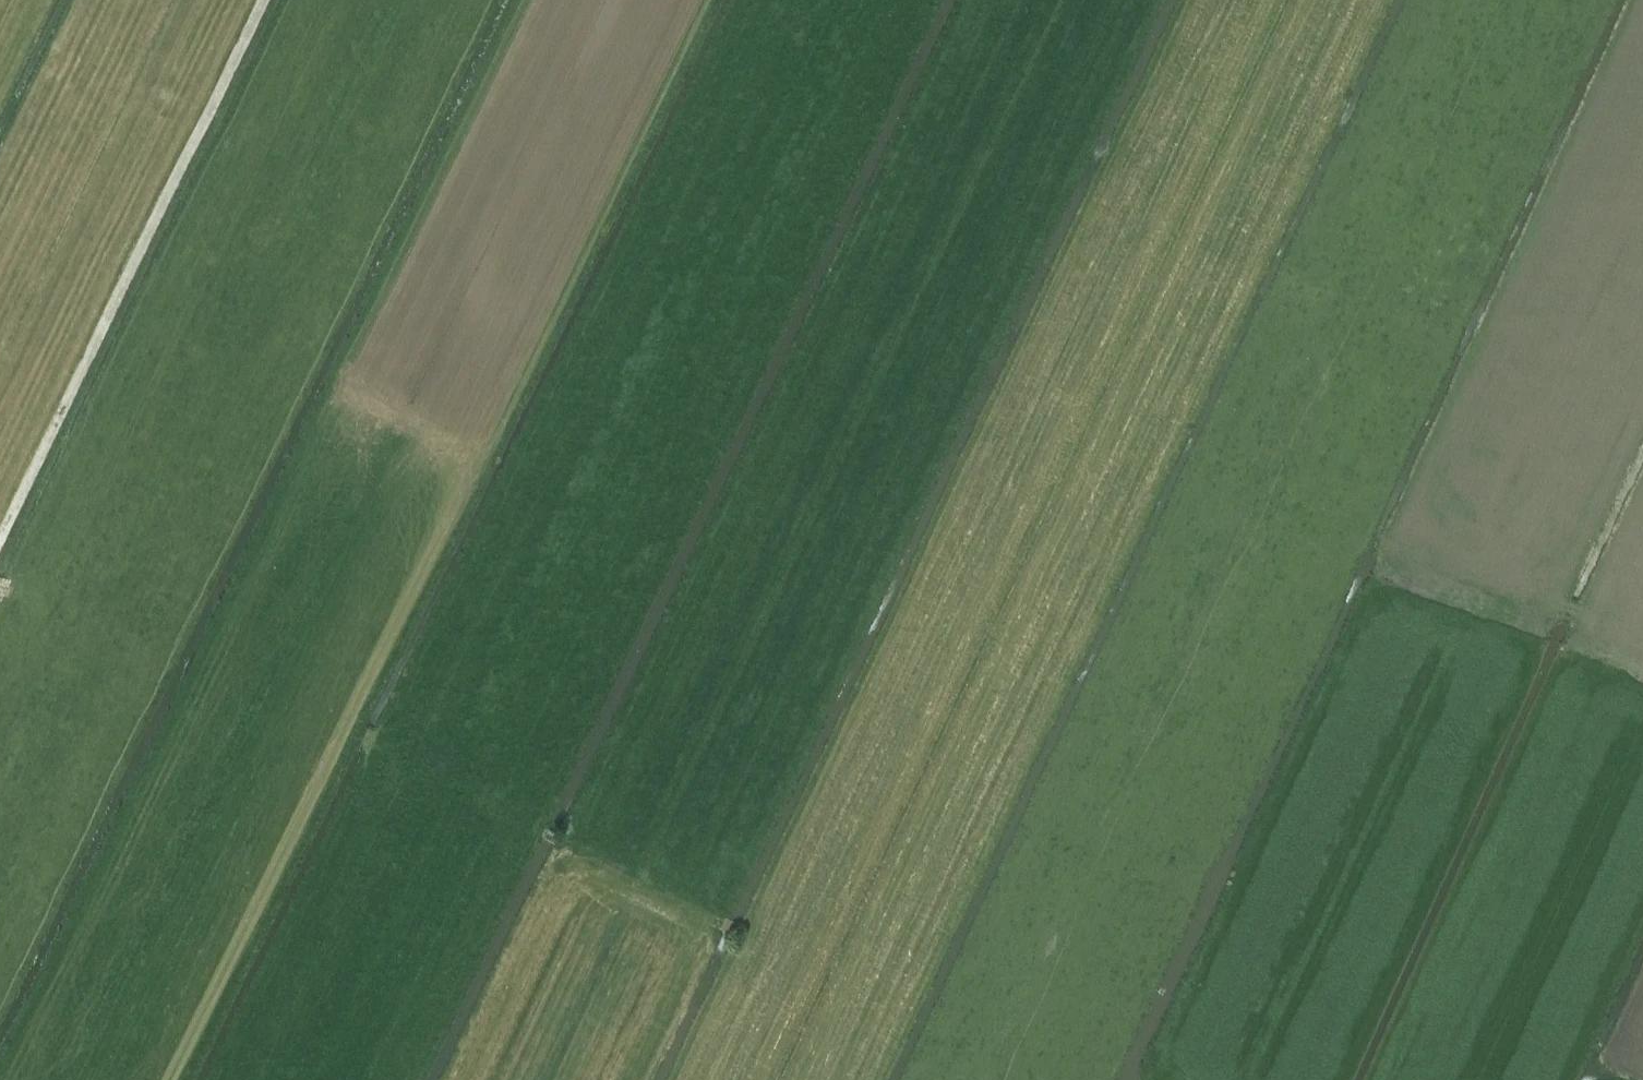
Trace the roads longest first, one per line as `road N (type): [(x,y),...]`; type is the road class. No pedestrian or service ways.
road 1 (track): [(0,551),(266,0)]

